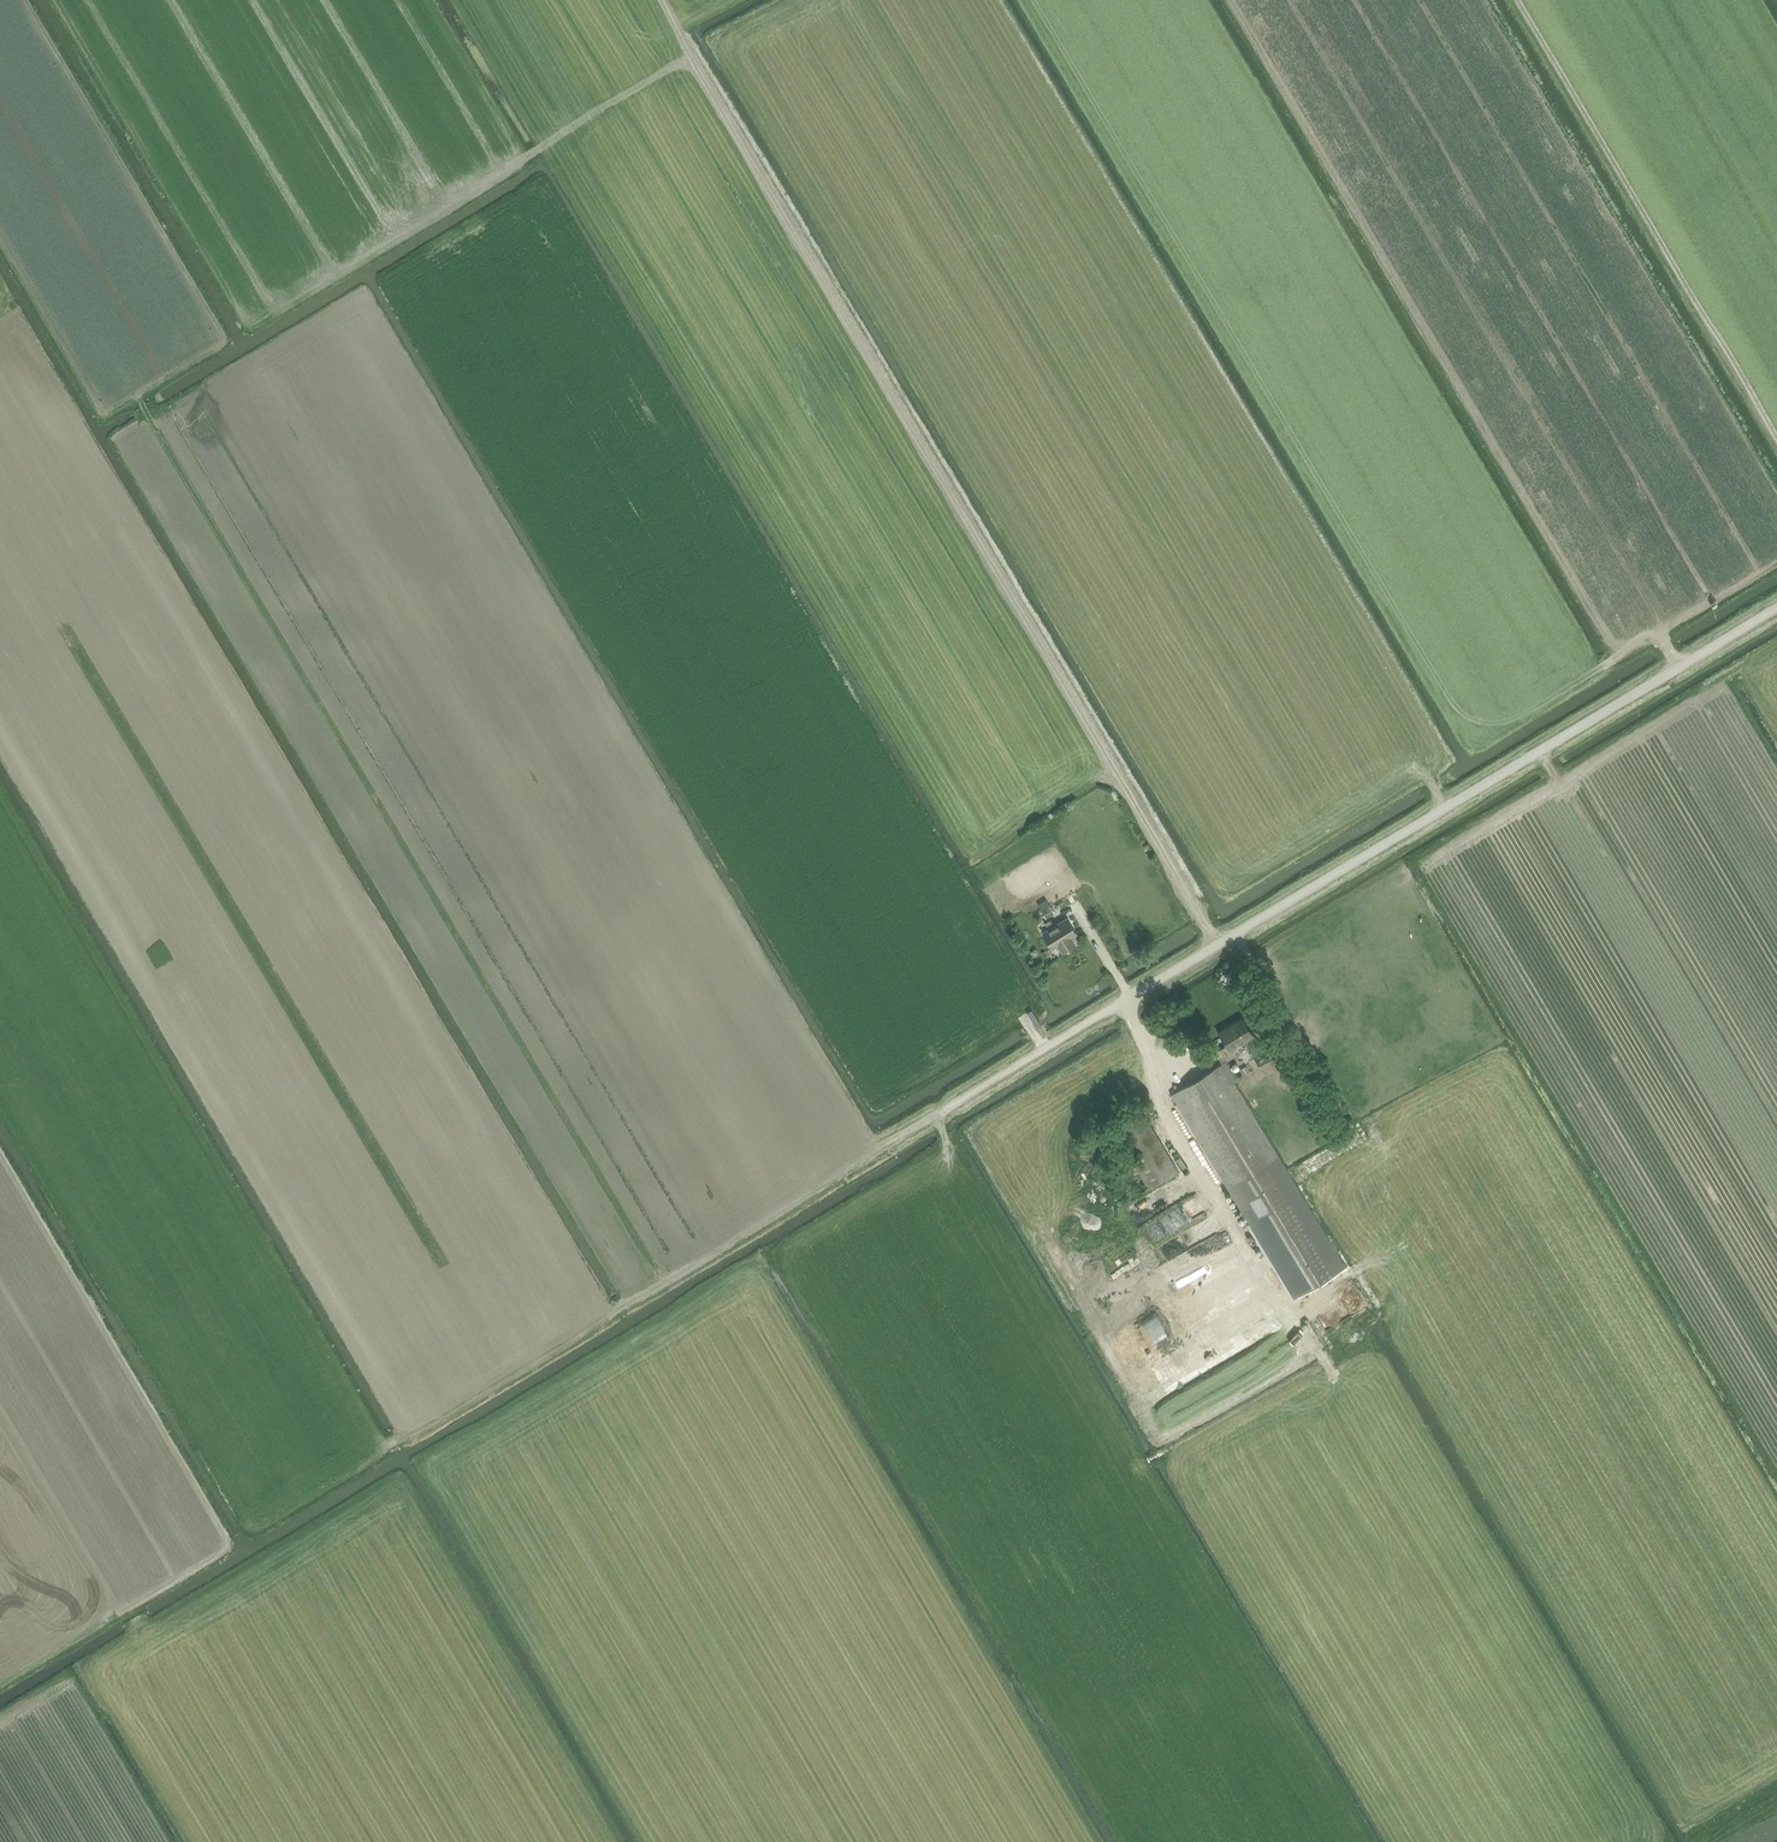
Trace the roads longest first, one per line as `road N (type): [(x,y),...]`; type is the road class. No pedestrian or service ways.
road 1 (track): [(696,61),(1217,943)]
road 2 (unclassified): [(959,1101),(1776,606)]
road 3 (track): [(357,1464),(959,1101)]
road 4 (track): [(696,61),(528,155)]

